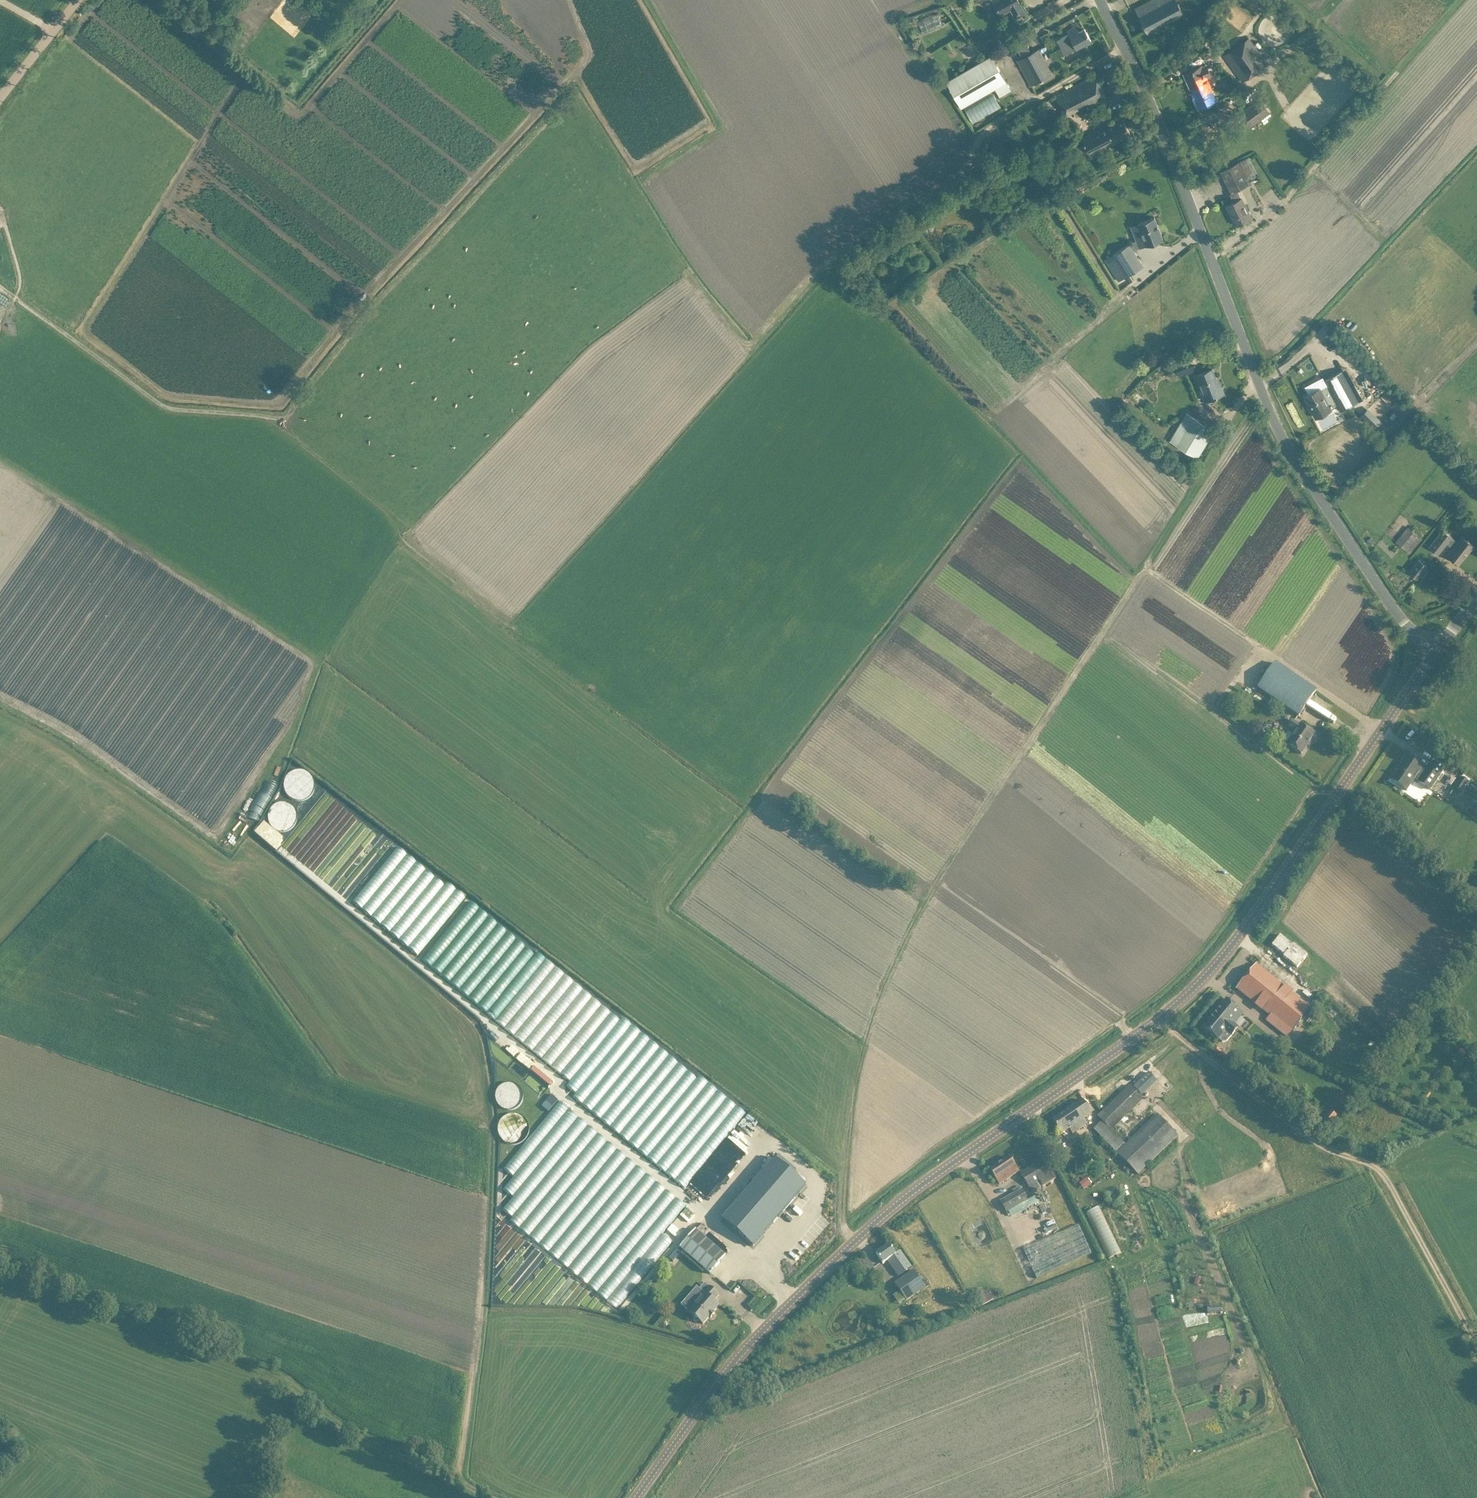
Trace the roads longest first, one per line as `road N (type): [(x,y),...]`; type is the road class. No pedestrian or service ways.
road 1 (tertiary): [(635,1497),(742,1350),(879,1221),(1165,1014),(1211,968),(1436,649)]
road 2 (unclassified): [(1436,649),(1374,583),(1275,425),(1189,162),(1117,0)]
road 3 (track): [(489,1497),(353,1433),(297,1390),(226,1355),(0,1259)]
road 4 (track): [(1476,1343),(1371,1162),(1312,1140),(1157,1020)]

